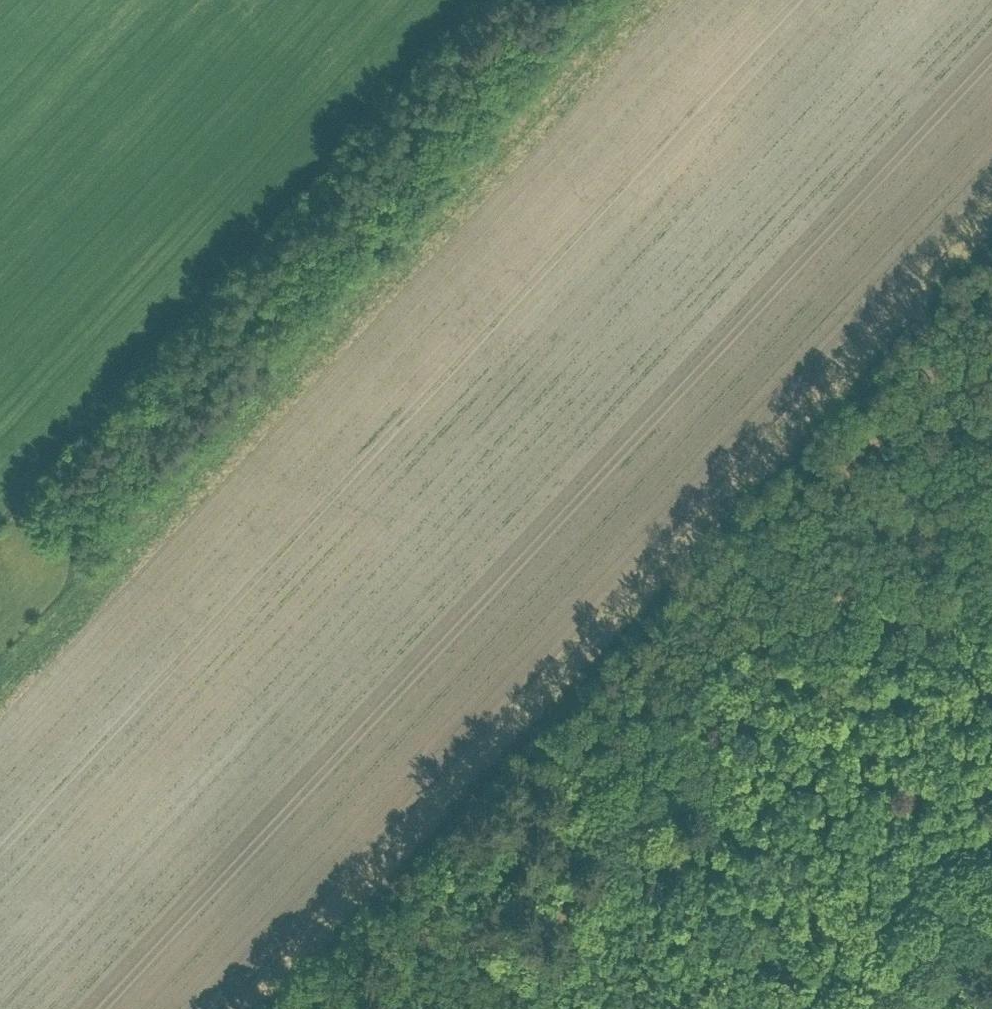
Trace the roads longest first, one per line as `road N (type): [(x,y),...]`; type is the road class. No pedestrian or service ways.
road 1 (track): [(851,1008),(991,860)]

